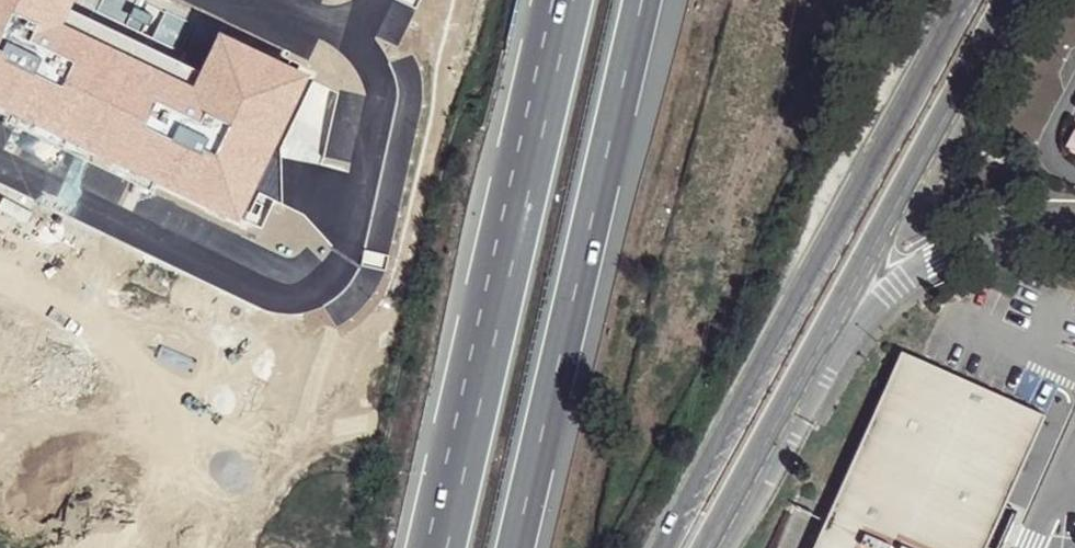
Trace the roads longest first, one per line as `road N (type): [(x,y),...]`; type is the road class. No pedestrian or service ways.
road 1 (secondary): [(961,0),(662,547)]
road 2 (secondary): [(710,547),(1003,0)]
road 3 (motorway): [(515,547),(642,0)]
road 4 (motorway): [(575,0),(454,511)]
road 5 (motorway): [(552,0),(454,511)]

